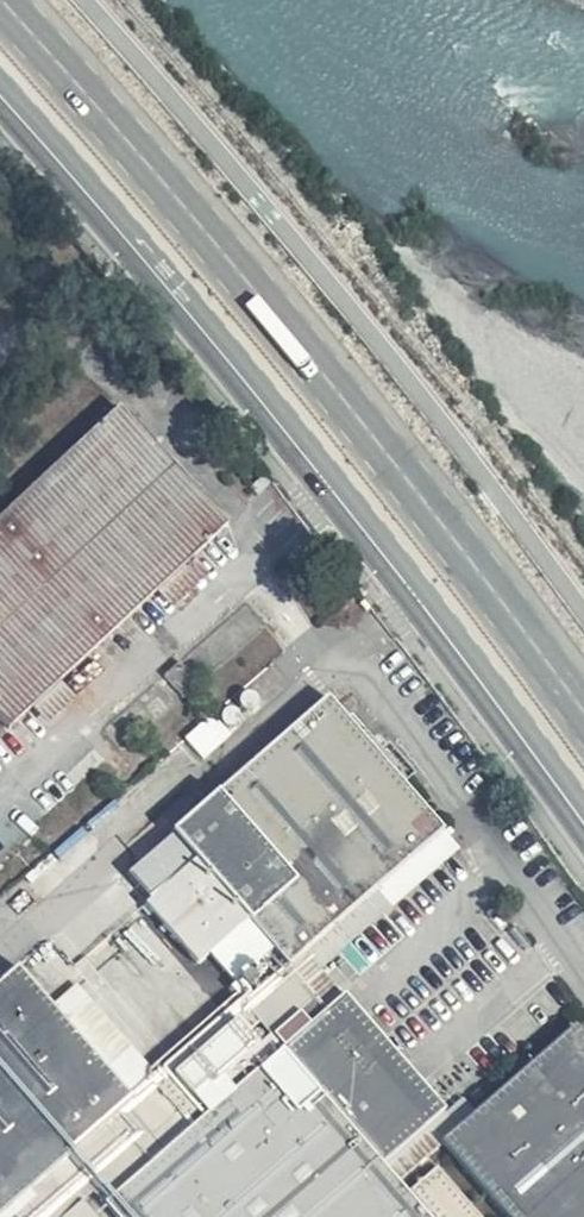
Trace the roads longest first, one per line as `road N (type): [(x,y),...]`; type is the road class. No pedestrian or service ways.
road 1 (tertiary): [(583,824),(330,483),(0,92)]
road 2 (primary): [(583,713),(244,276),(3,0)]

